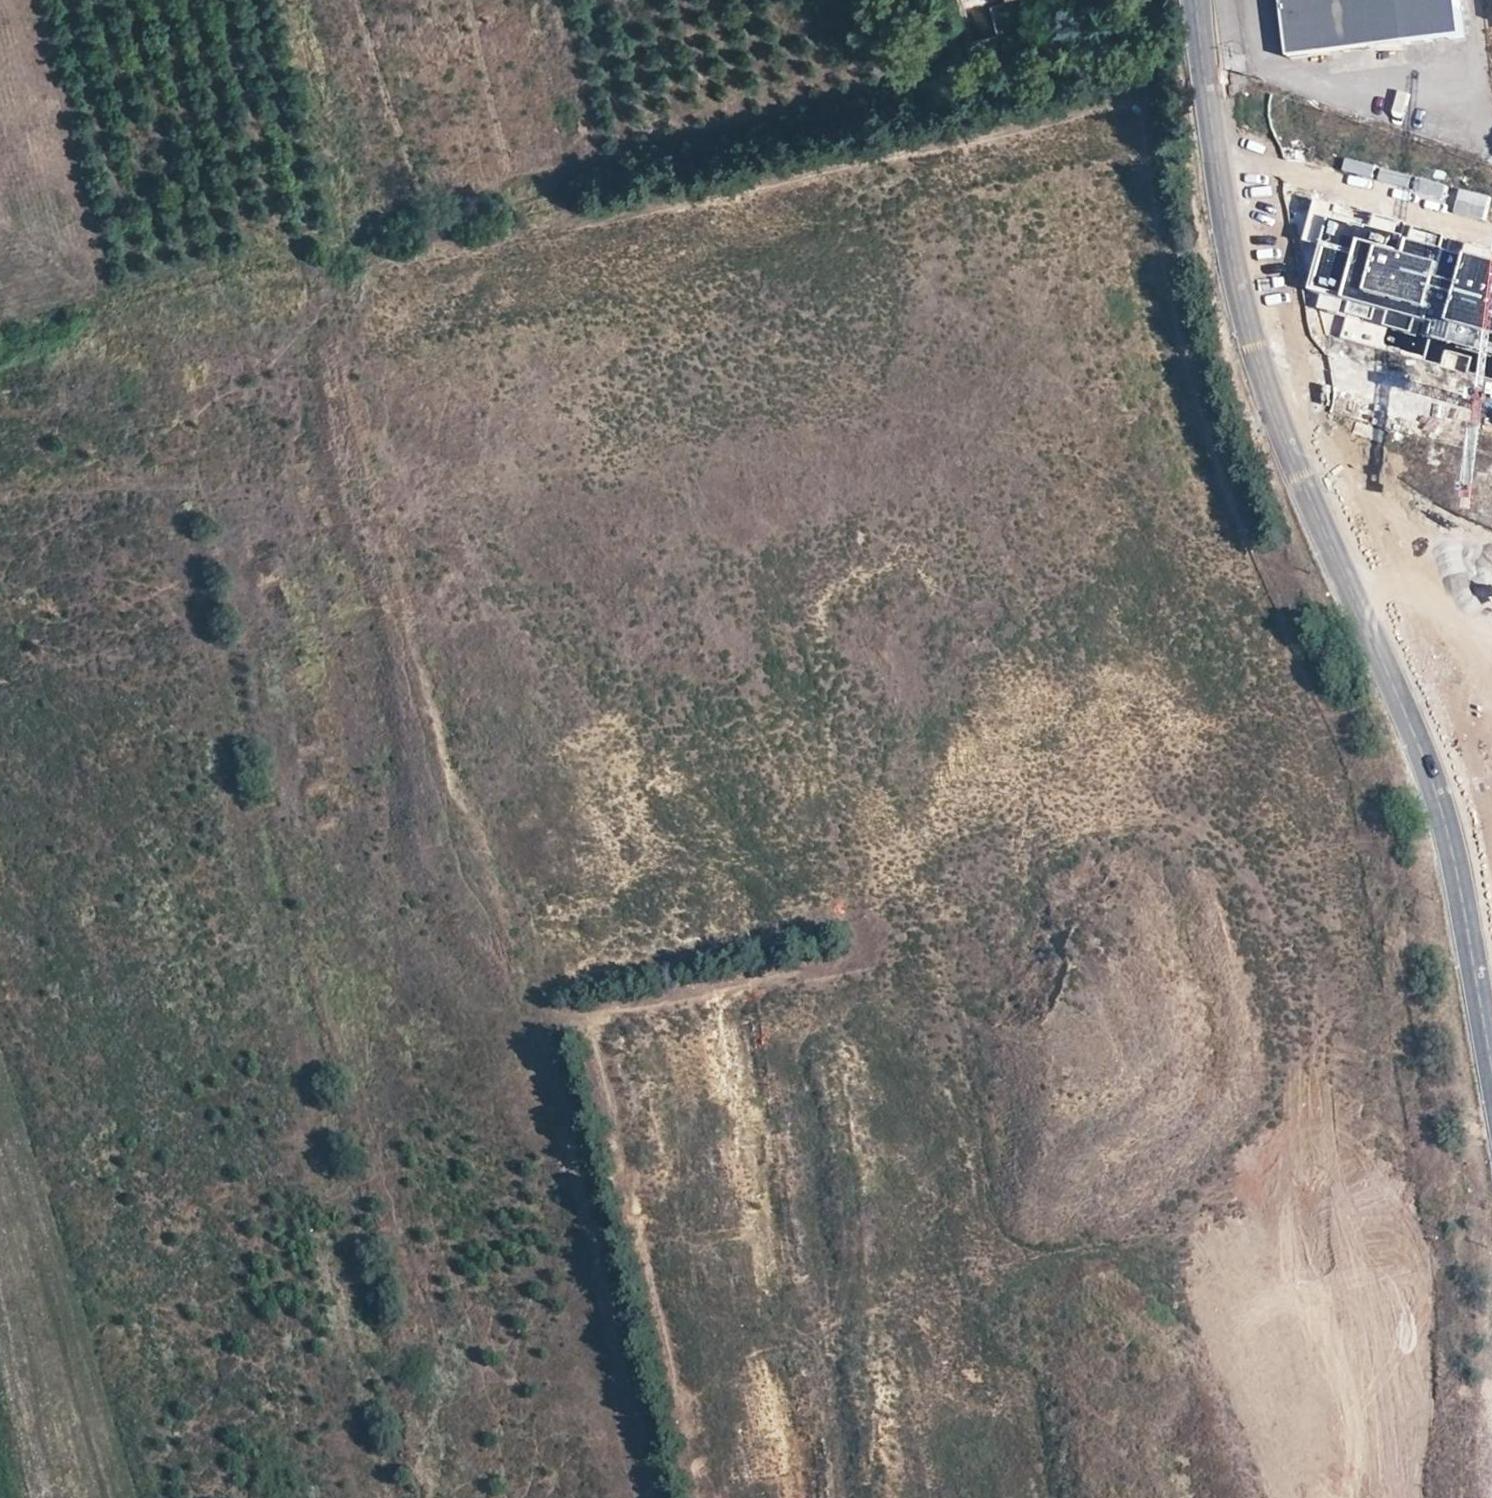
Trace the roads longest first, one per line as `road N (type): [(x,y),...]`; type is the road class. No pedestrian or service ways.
road 1 (unclassified): [(1199,0),(1253,344),(1441,809),(1491,1066)]

